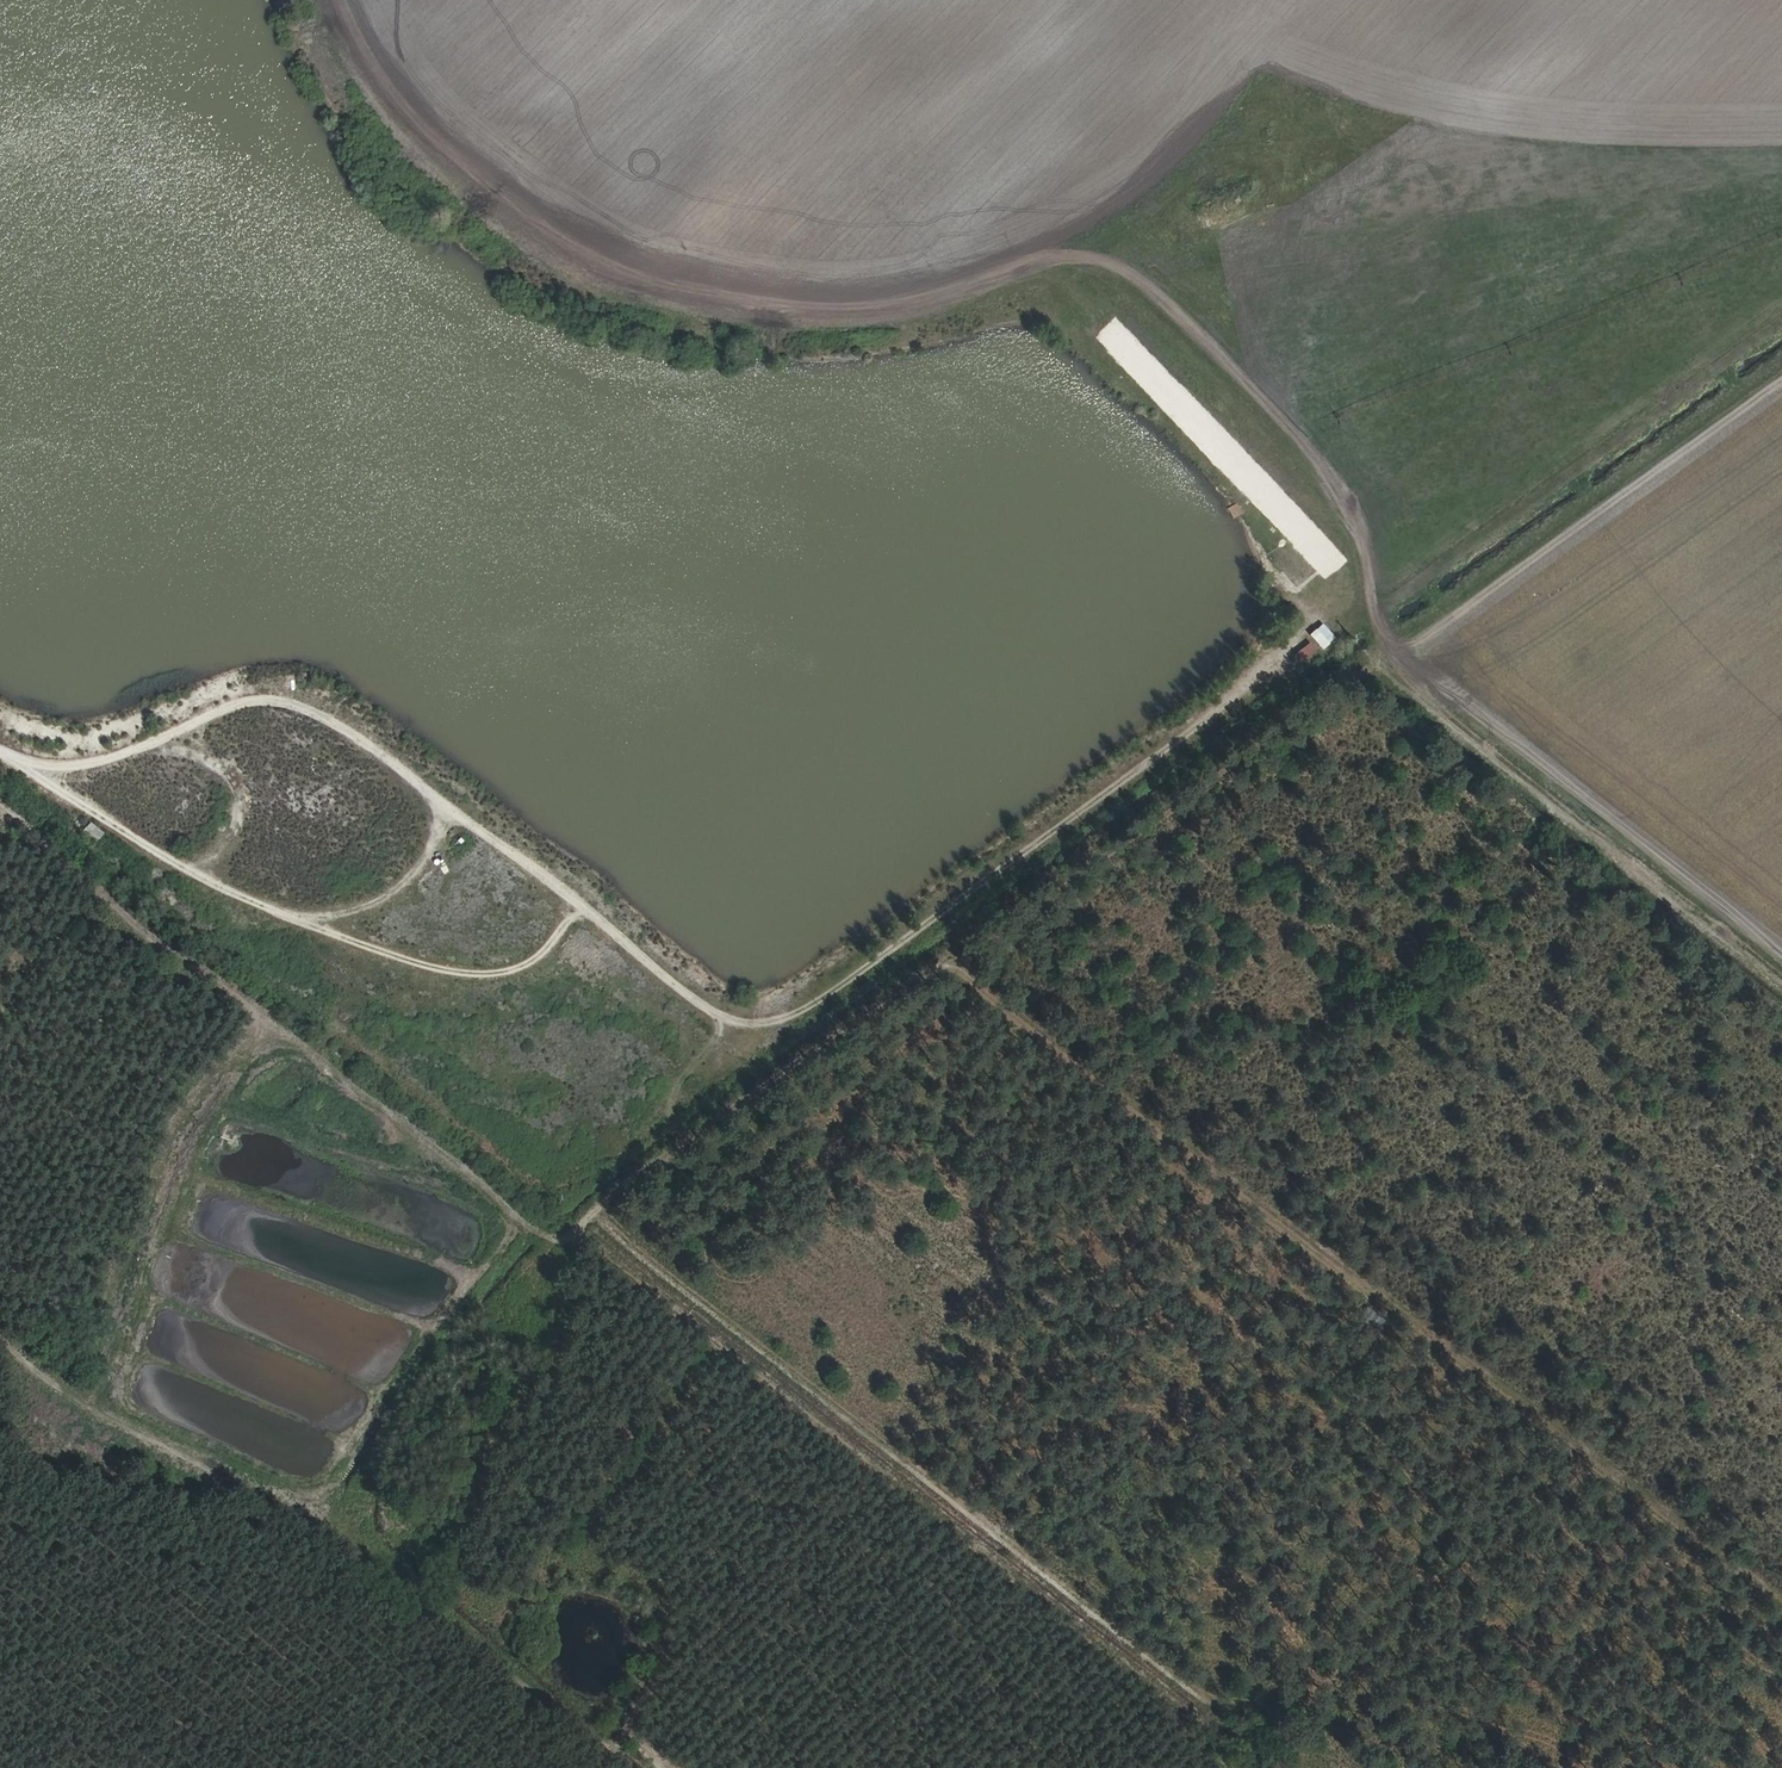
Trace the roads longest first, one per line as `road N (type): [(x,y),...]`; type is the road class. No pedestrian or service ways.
road 1 (track): [(0,759),(24,767),(83,762),(169,740),(251,703),(299,703),(411,773),(725,1025),(782,1025)]
road 2 (track): [(0,1332),(87,1410),(349,1531),(591,1746),(616,1729),(675,1767)]

